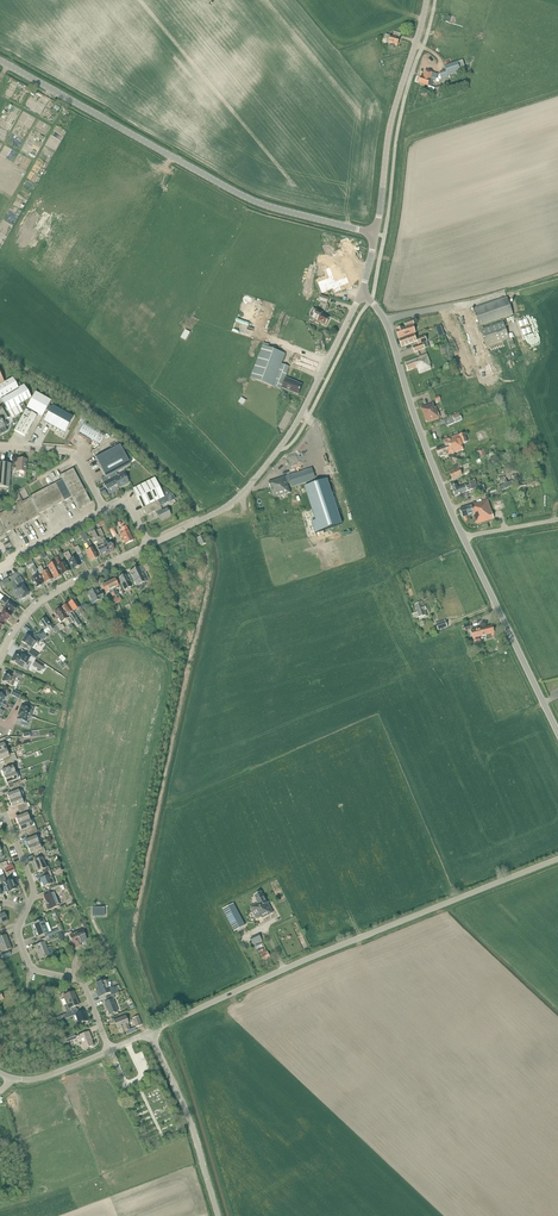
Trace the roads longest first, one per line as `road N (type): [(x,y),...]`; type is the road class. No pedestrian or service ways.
road 1 (tertiary): [(150,1031),(557,859)]
road 2 (tertiary): [(0,62),(249,201),(376,234)]
road 3 (tertiary): [(149,545),(214,513),(253,481),(296,422),(362,293)]
road 4 (tertiary): [(464,538),(390,331),(362,293)]
road 5 (tertiary): [(376,234),(387,144),(425,0)]
road 6 (tertiary): [(557,732),(464,538)]
road 7 (unclassified): [(218,1215),(150,1031)]
road 8 (tertiary): [(0,658),(38,602),(149,545)]
road 9 (unclassified): [(109,1050),(82,983),(29,963),(18,931),(26,910)]
road 10 (residential): [(105,510),(74,455),(0,446)]

